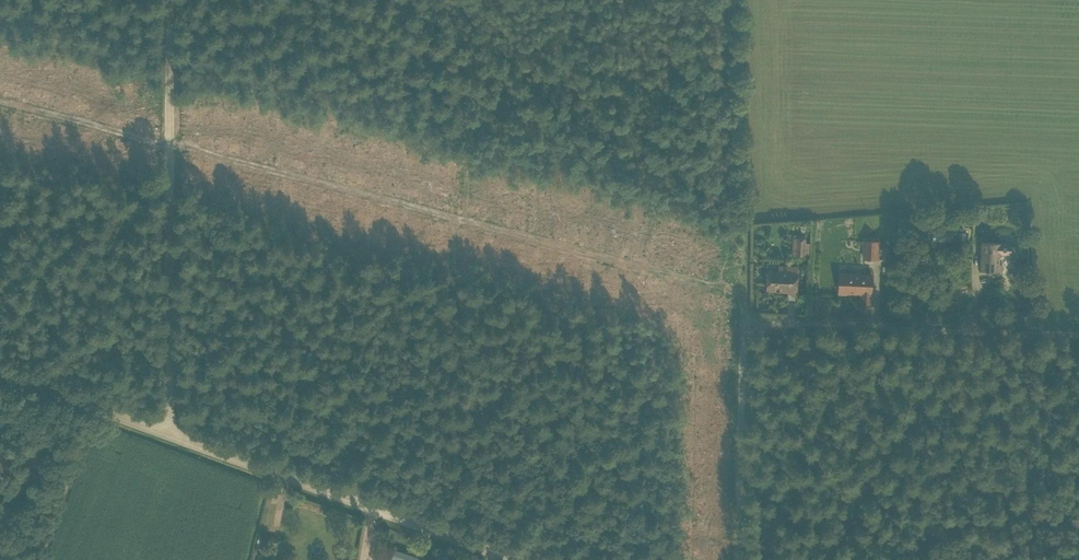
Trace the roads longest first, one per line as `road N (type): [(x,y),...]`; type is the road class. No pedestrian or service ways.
road 1 (unclassified): [(738,559),(741,356),(754,330),(775,324),(1078,335)]
road 2 (unclassified): [(171,436),(169,0)]
road 3 (unclassified): [(514,559),(171,436)]
road 4 (unclassified): [(171,436),(0,375)]
road 5 (track): [(95,409),(39,559)]

